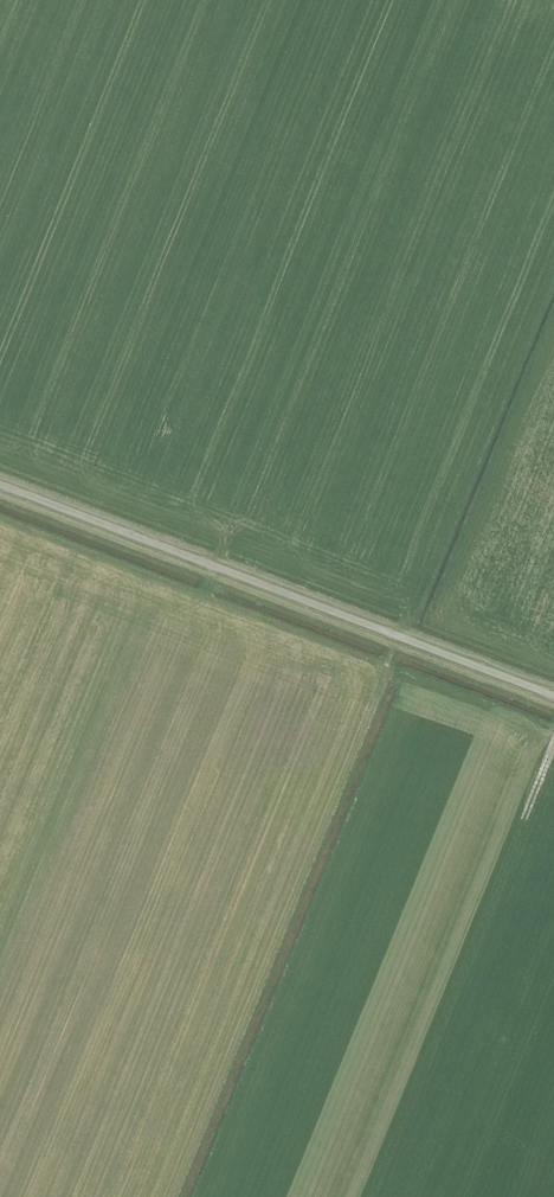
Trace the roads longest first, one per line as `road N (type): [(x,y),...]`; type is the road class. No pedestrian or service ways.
road 1 (unclassified): [(553,696),(0,485)]
road 2 (track): [(377,1196),(553,760)]

